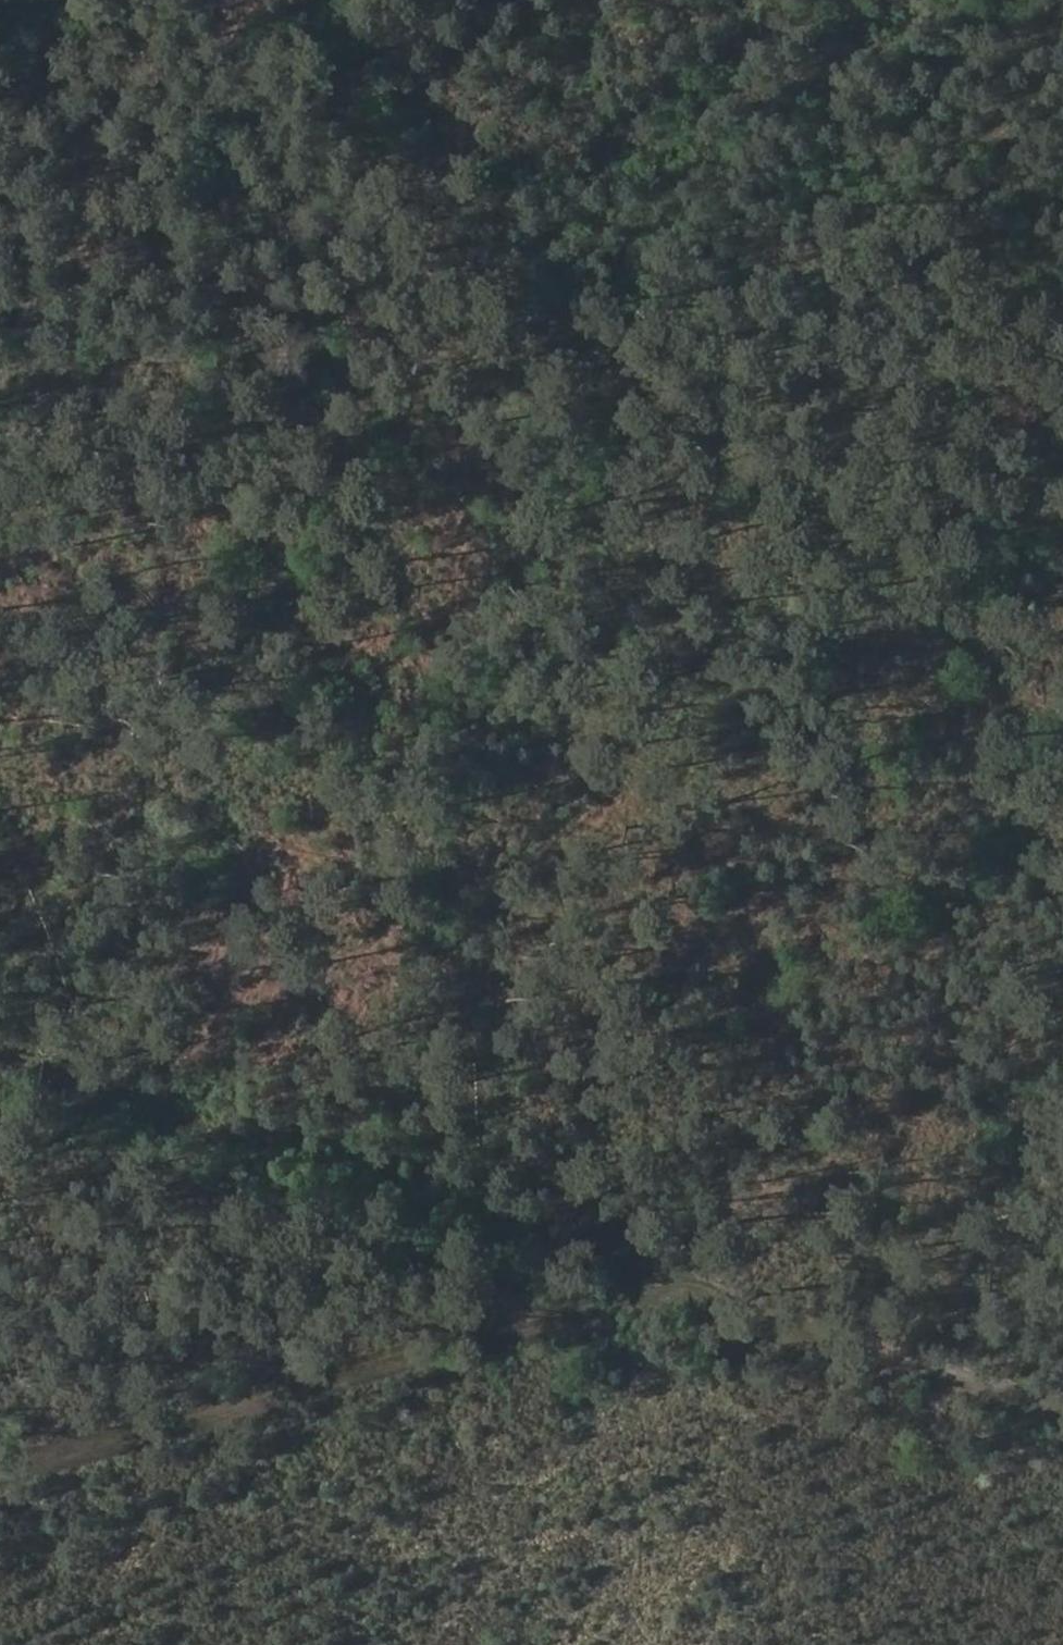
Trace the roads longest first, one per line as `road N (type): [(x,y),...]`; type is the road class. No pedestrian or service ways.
road 1 (track): [(1062,1411),(643,1277)]

